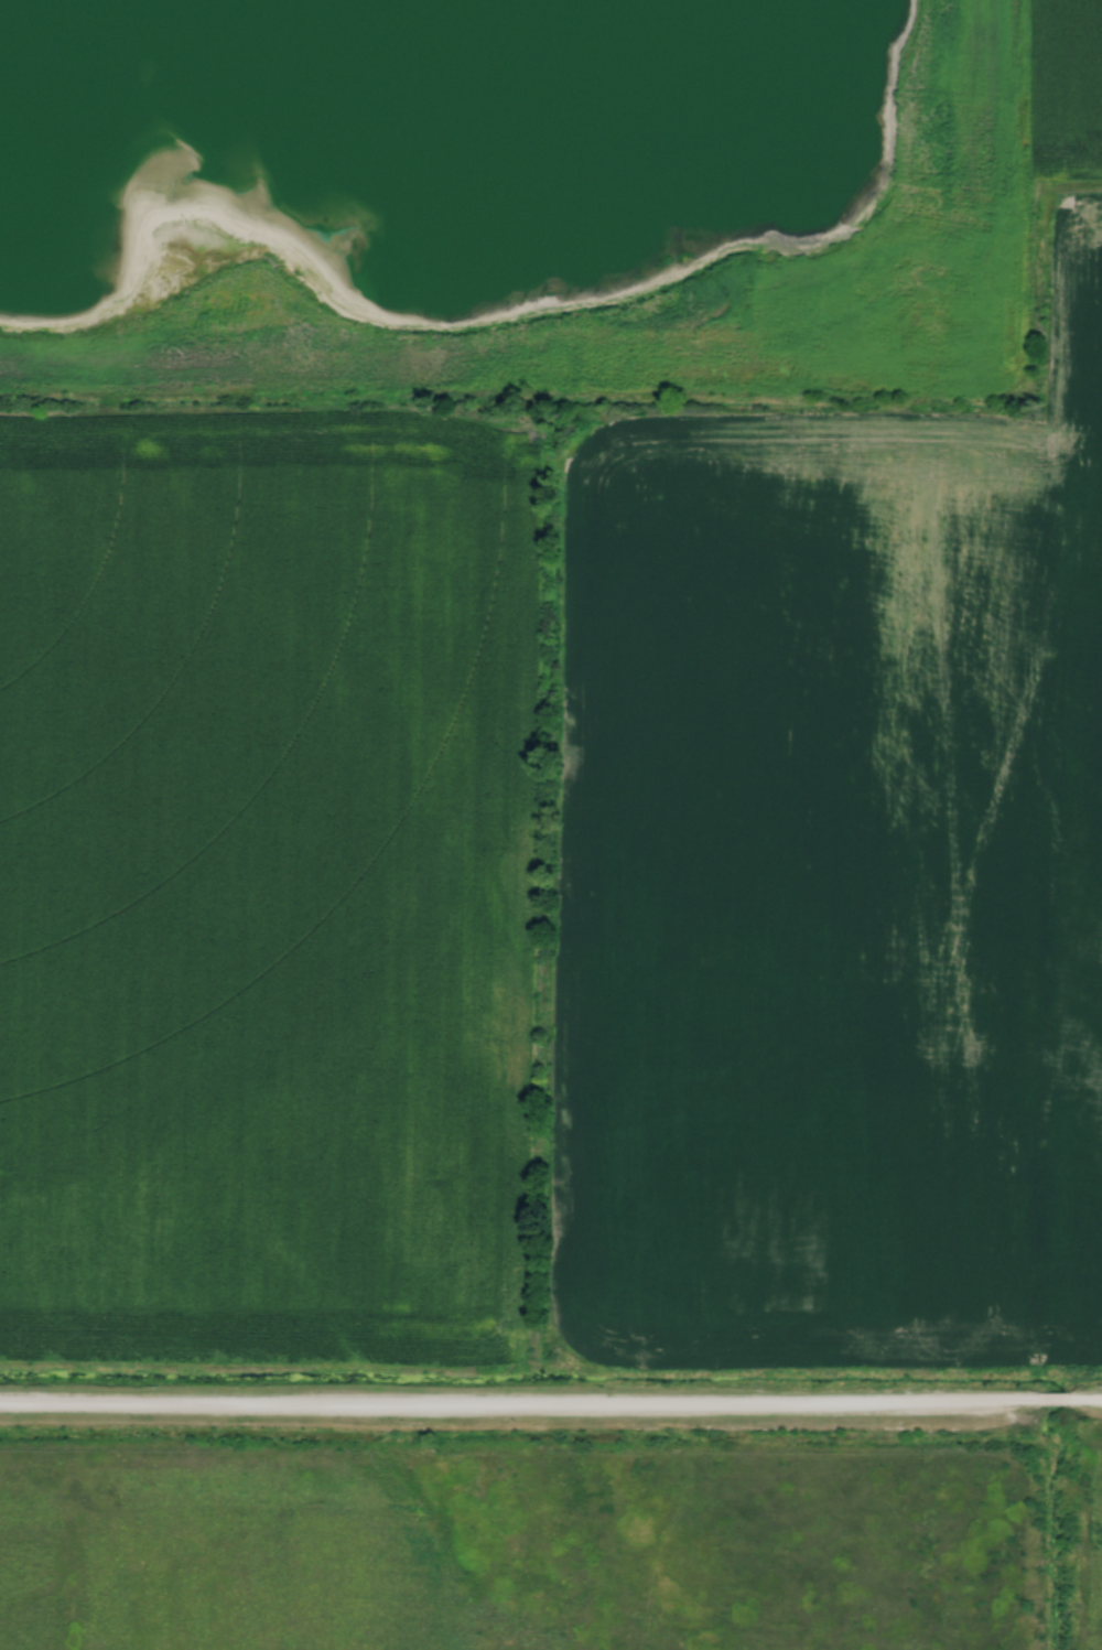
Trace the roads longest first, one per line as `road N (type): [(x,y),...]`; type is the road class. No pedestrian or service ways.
road 1 (residential): [(0,1403),(781,1406),(1038,1398)]

